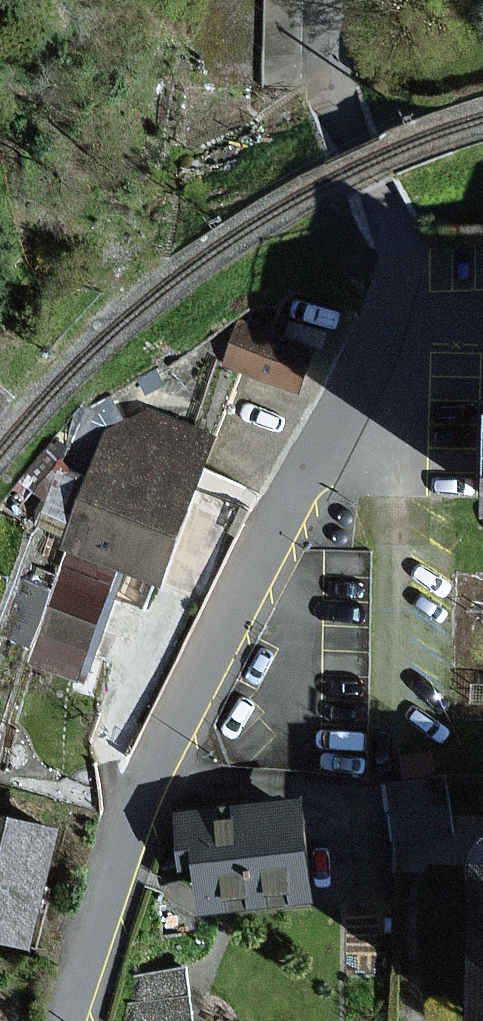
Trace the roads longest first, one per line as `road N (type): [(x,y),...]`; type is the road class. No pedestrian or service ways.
road 1 (residential): [(60,1020),(152,770),(354,390),(391,304),(398,268),(391,231),(347,141)]
road 2 (residential): [(327,0),(328,72),(347,141)]

